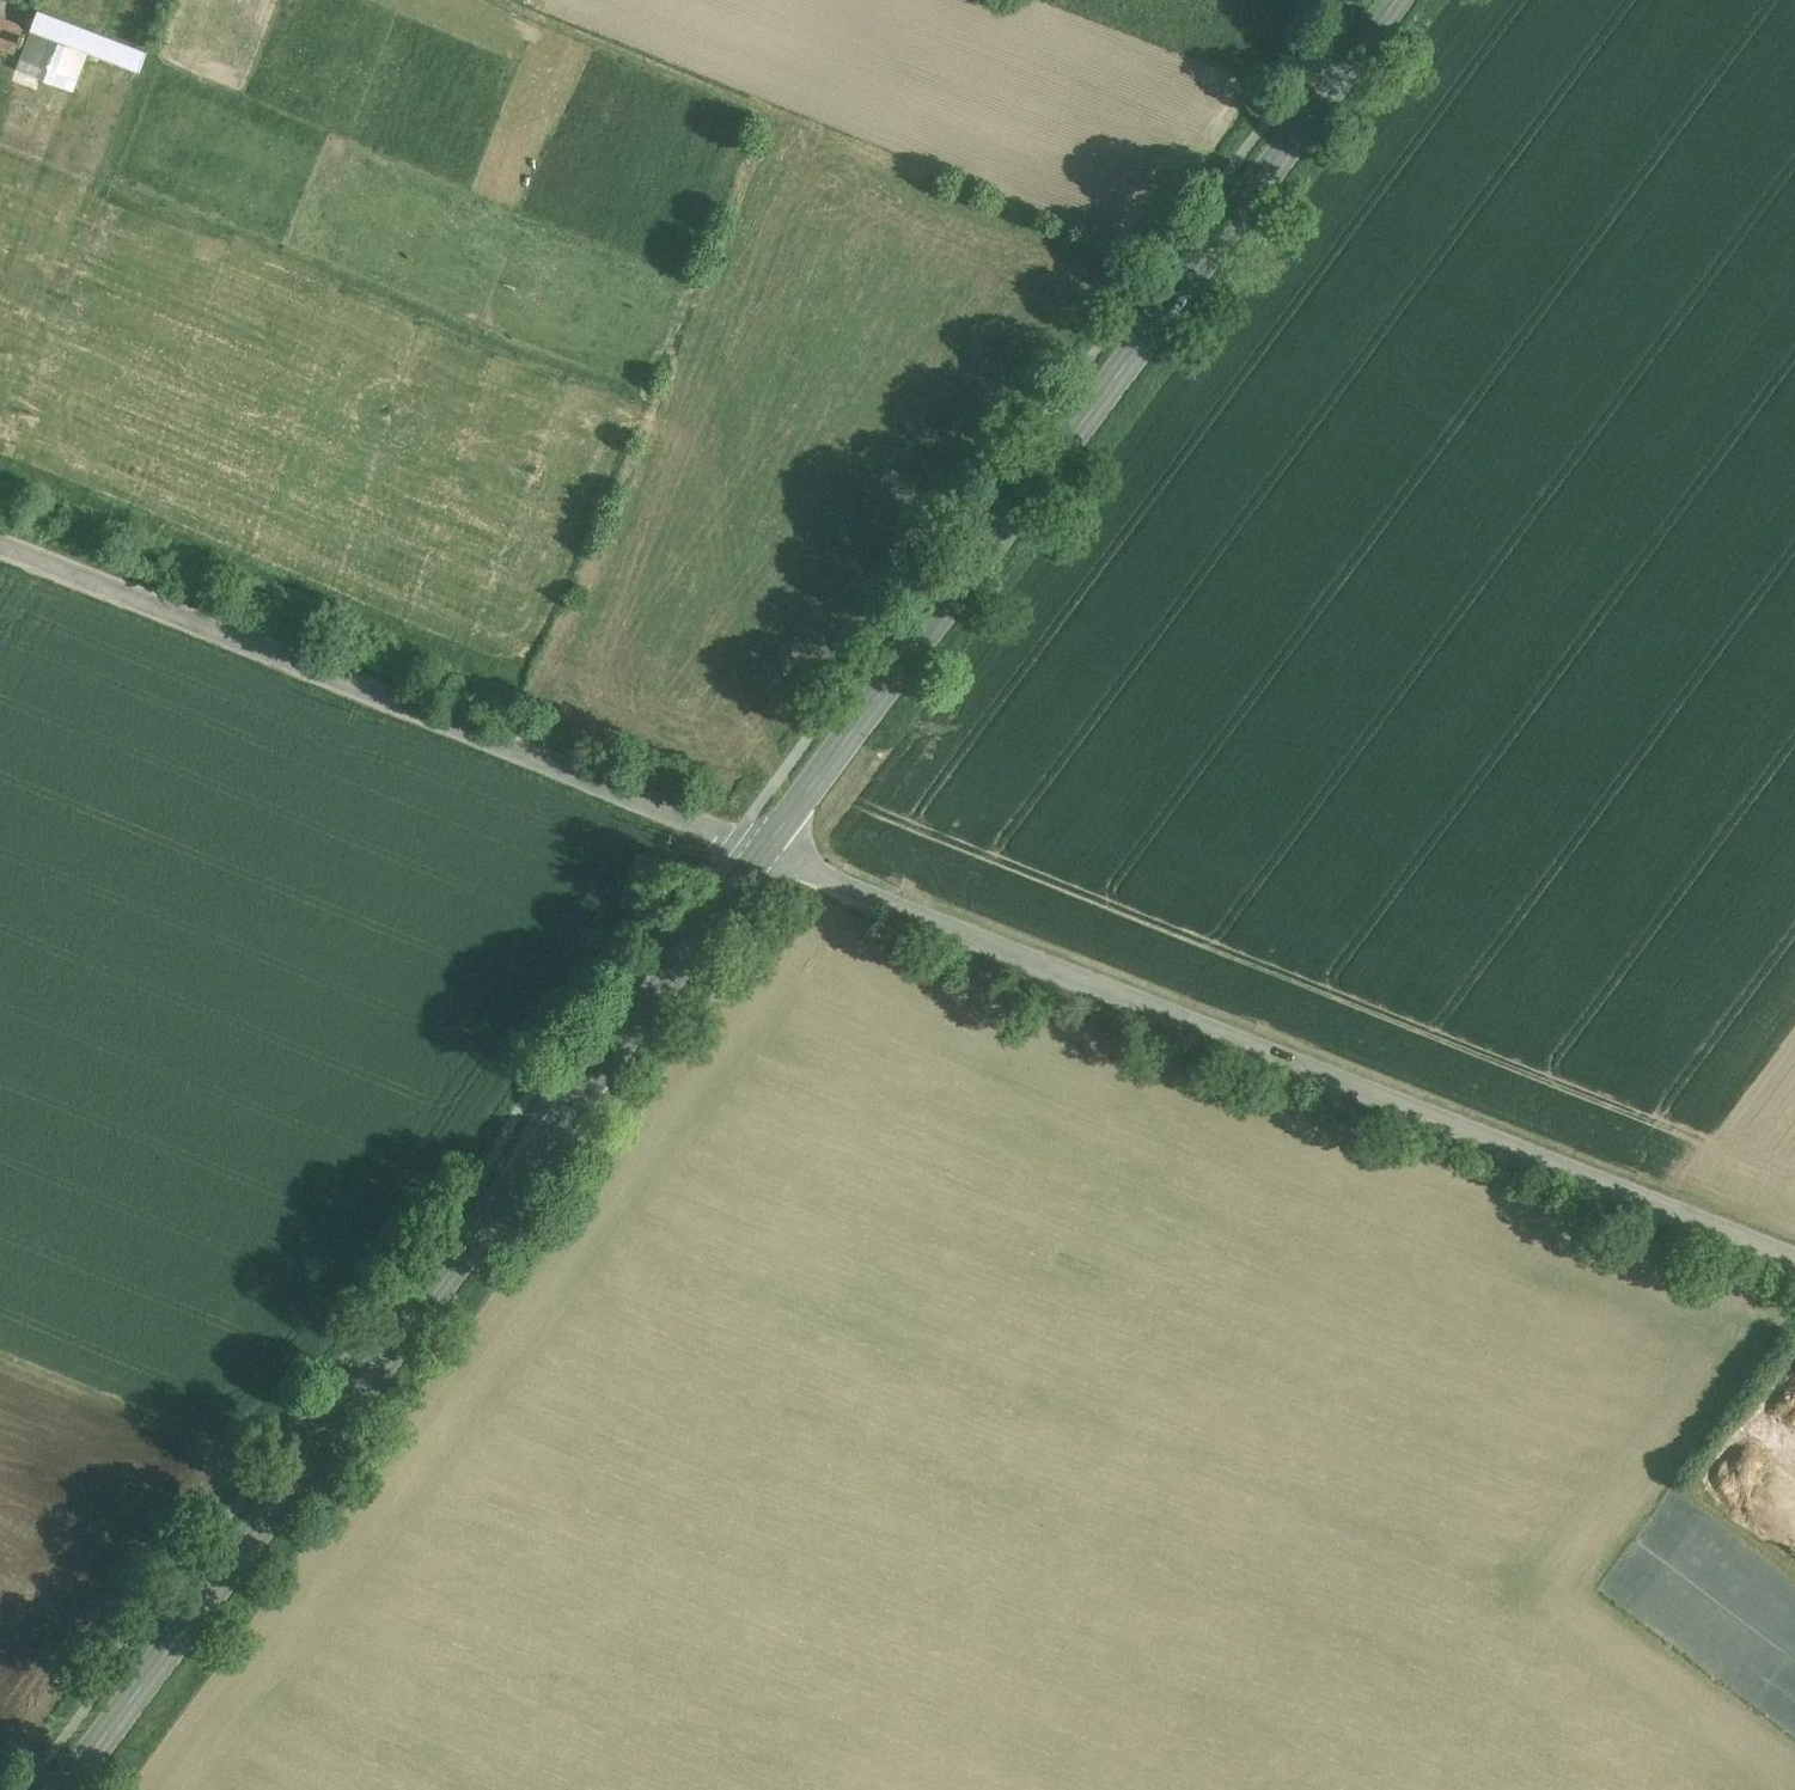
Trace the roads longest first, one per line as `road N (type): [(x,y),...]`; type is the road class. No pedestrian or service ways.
road 1 (secondary): [(64,1789),(763,853)]
road 2 (unclassified): [(1794,1255),(763,853)]
road 3 (secondary): [(763,853),(1401,0)]
road 4 (unclassified): [(763,853),(0,548)]

